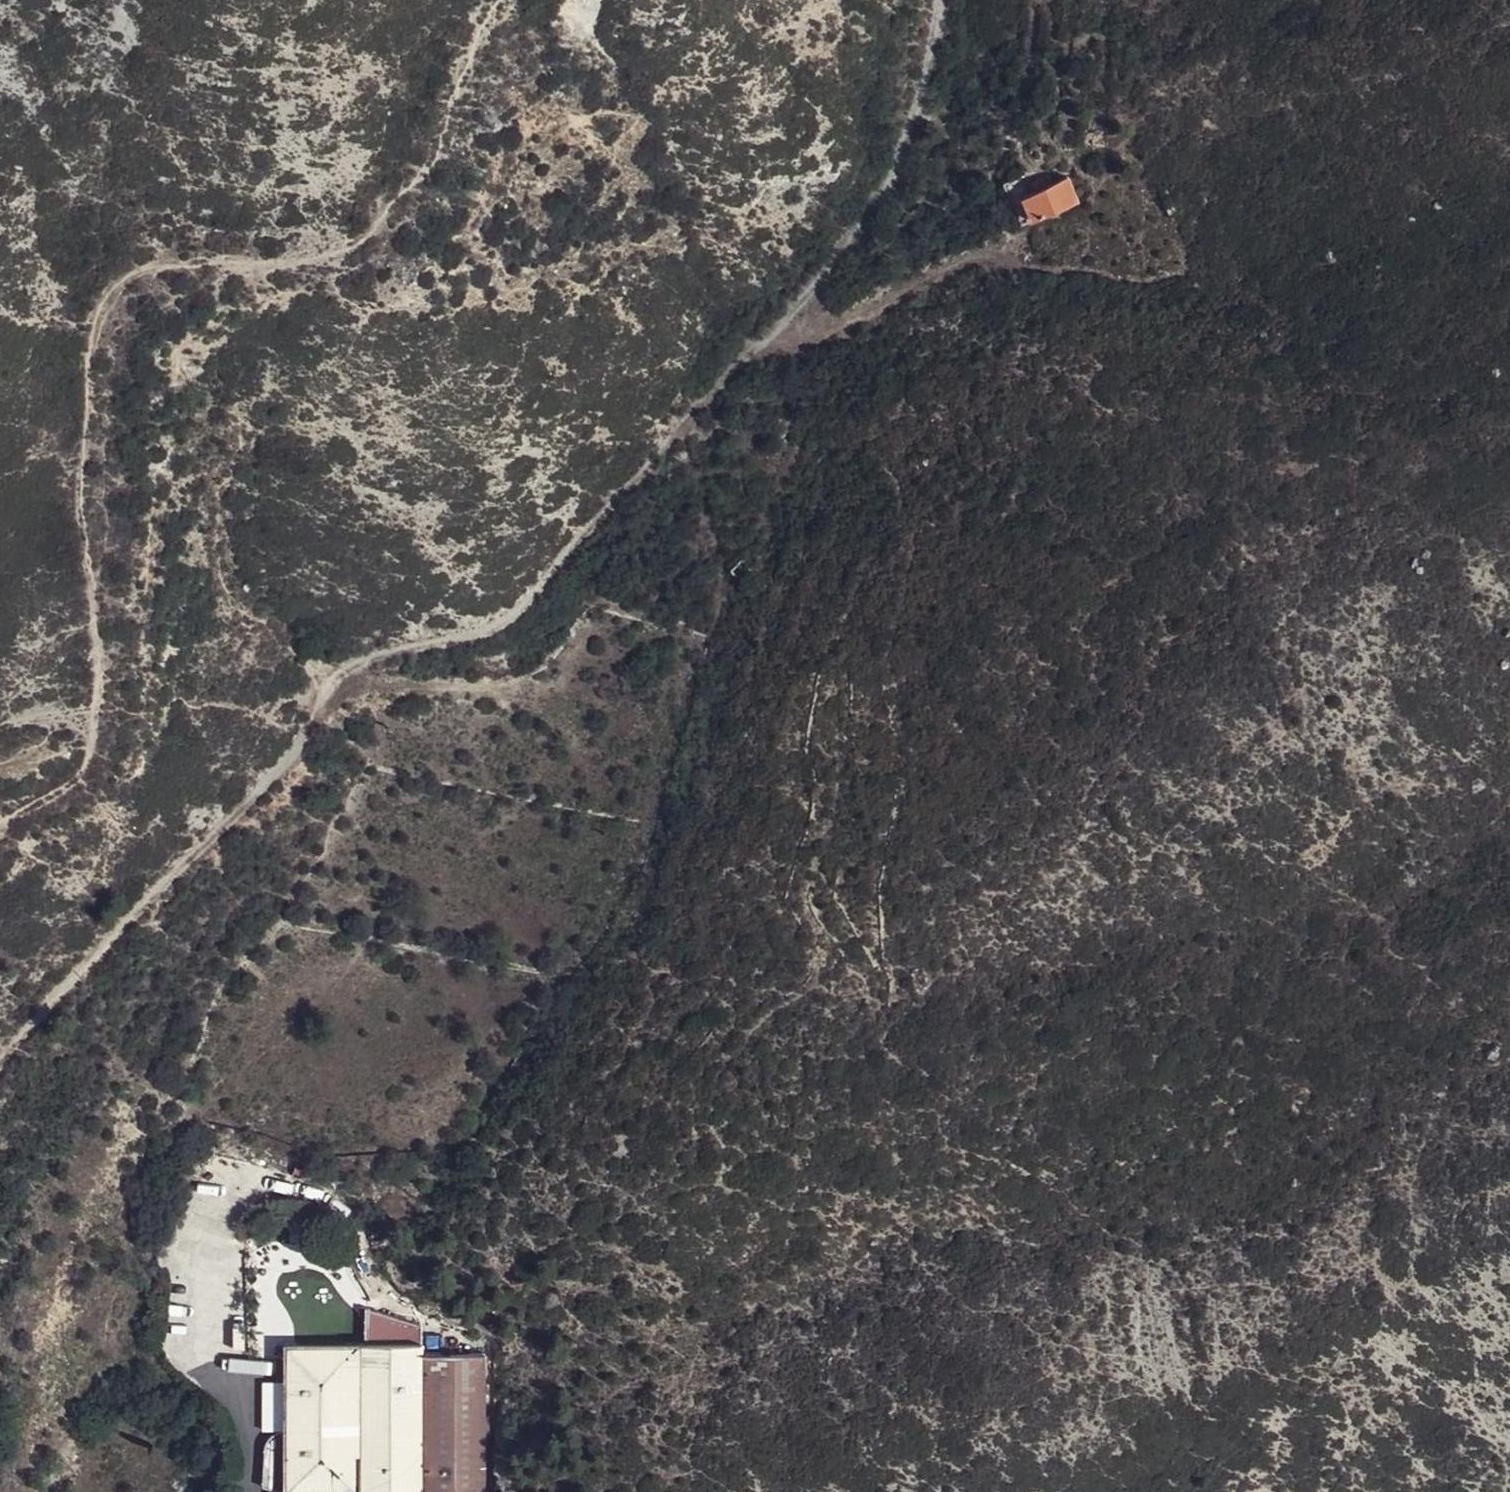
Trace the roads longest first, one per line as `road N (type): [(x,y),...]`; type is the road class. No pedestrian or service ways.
road 1 (track): [(0,1062),(138,906),(292,755),(351,666),(509,620),(794,318),(862,231),(900,160),(934,56),(939,0)]
road 2 (track): [(0,825),(64,789),(90,751),(97,611),(80,501),(104,298),(146,263),(311,258),(362,236),(404,194),(441,133),(493,0)]

